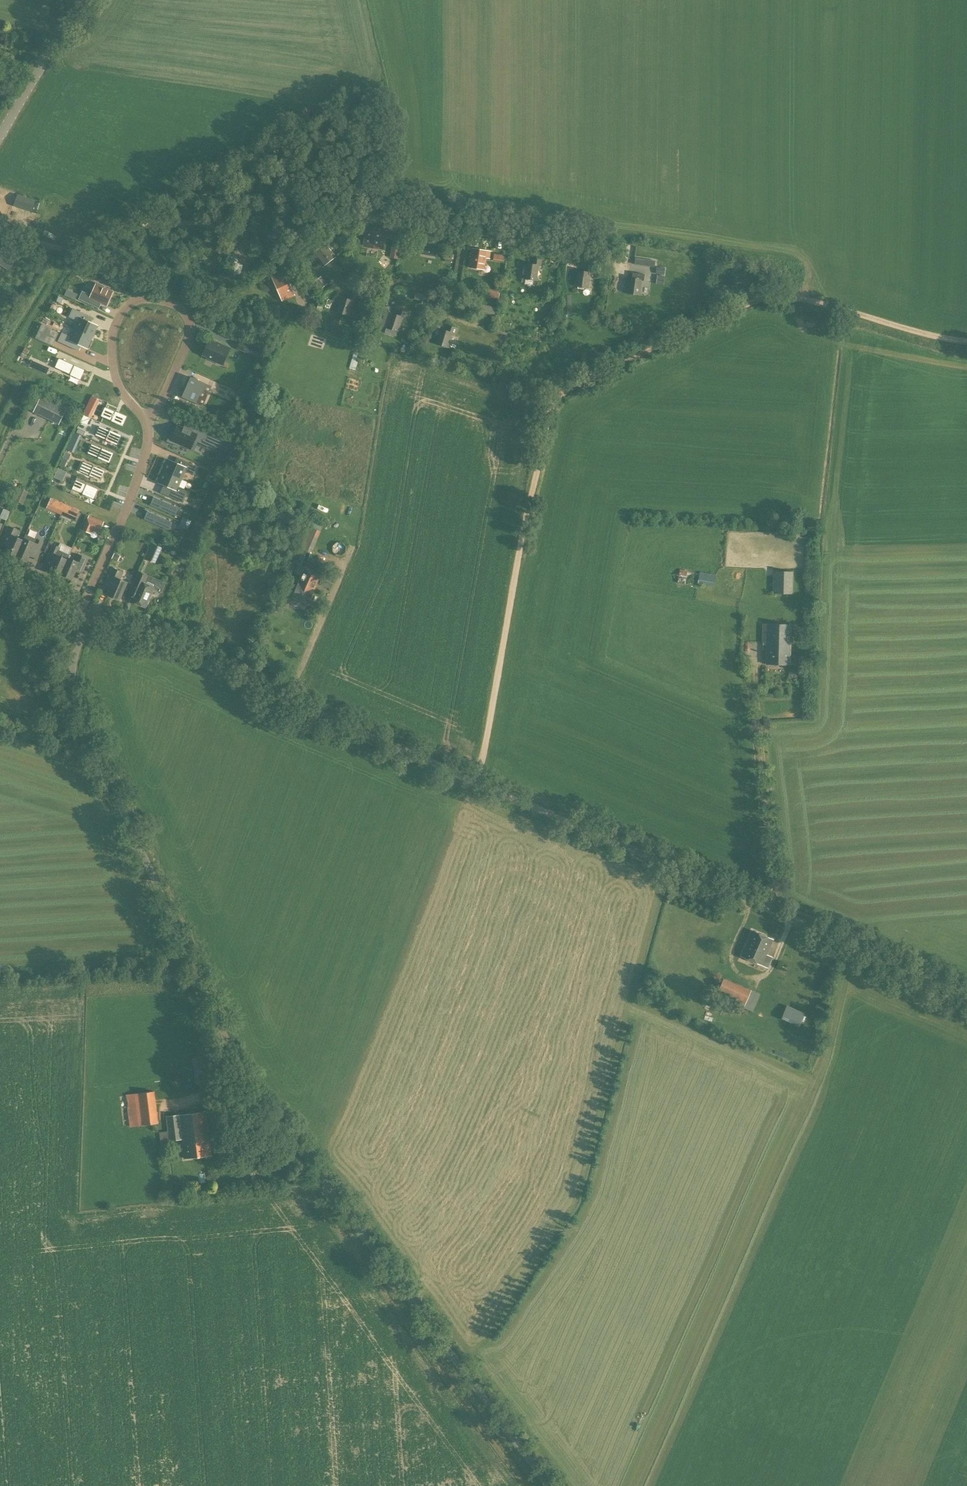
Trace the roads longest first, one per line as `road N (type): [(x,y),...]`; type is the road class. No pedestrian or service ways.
road 1 (unclassified): [(550,1485),(219,1029),(75,698),(73,663),(89,615)]
road 2 (tertiary): [(966,995),(89,615)]
road 3 (residential): [(82,613),(135,488),(149,417)]
road 4 (residential): [(149,417),(192,335),(176,305),(146,298)]
road 5 (tertiary): [(0,135),(79,0)]
road 6 (residential): [(146,298),(131,302),(110,347),(119,391),(149,417)]

